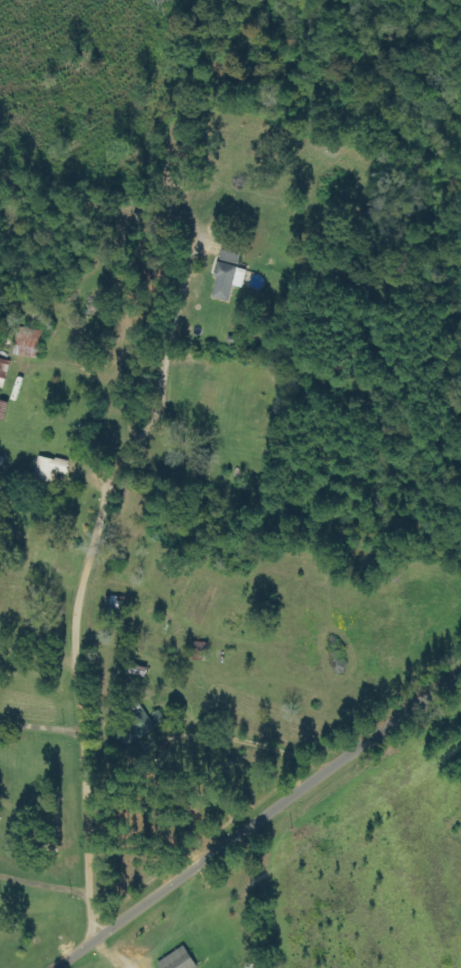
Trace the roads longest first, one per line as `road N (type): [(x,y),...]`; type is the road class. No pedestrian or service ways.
road 1 (residential): [(42,967),(460,673)]

